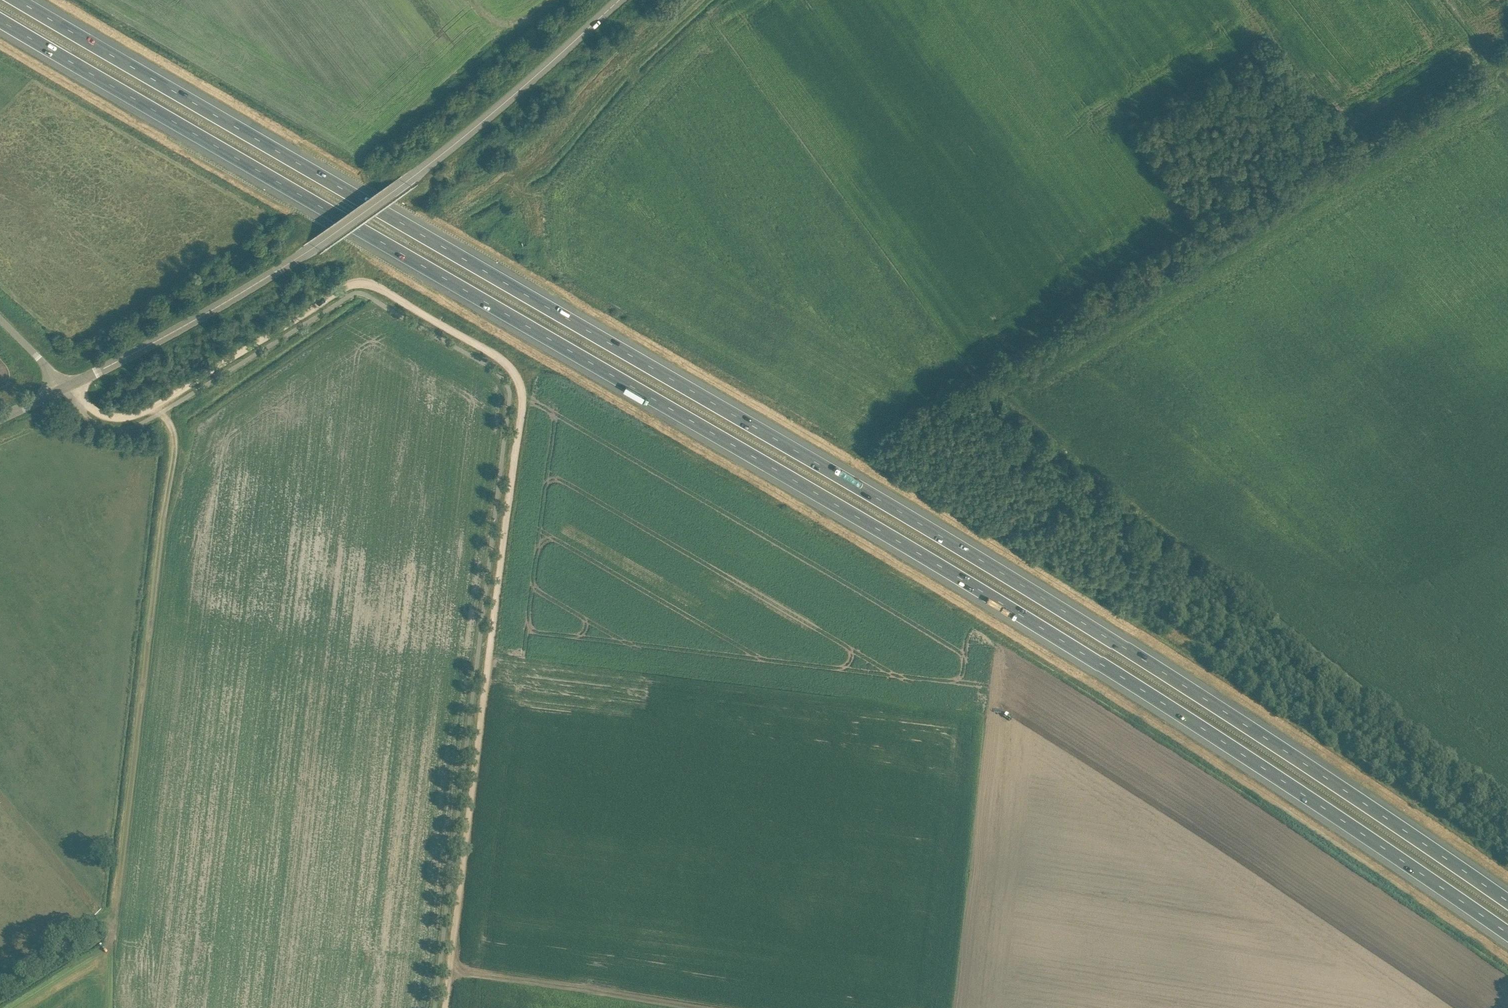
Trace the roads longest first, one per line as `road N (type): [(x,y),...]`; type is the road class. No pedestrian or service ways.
road 1 (motorway): [(0,20),(1119,675),(1507,935)]
road 2 (motorway): [(1507,902),(1131,651),(18,0)]
road 3 (track): [(446,1007),(521,381),(507,362),(362,283),(128,417),(101,415),(68,387)]
road 4 (unclassified): [(68,387),(318,252),(419,180),(617,0)]
road 5 (track): [(113,931),(172,437),(153,407)]

